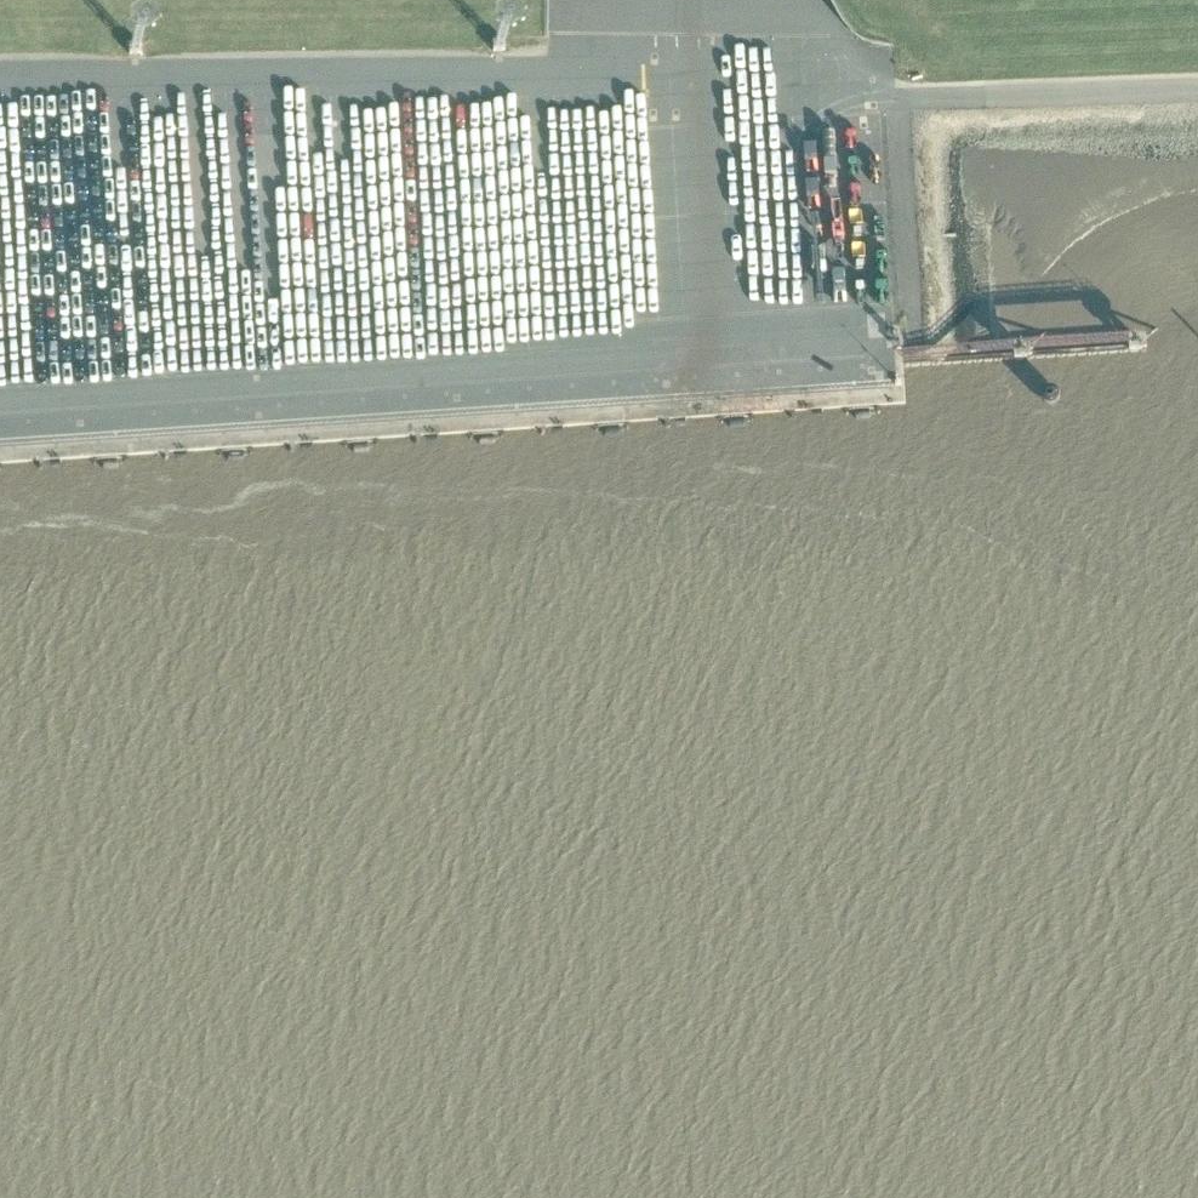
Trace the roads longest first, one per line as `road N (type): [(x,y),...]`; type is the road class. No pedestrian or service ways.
road 1 (unclassified): [(674,0),(697,356)]

